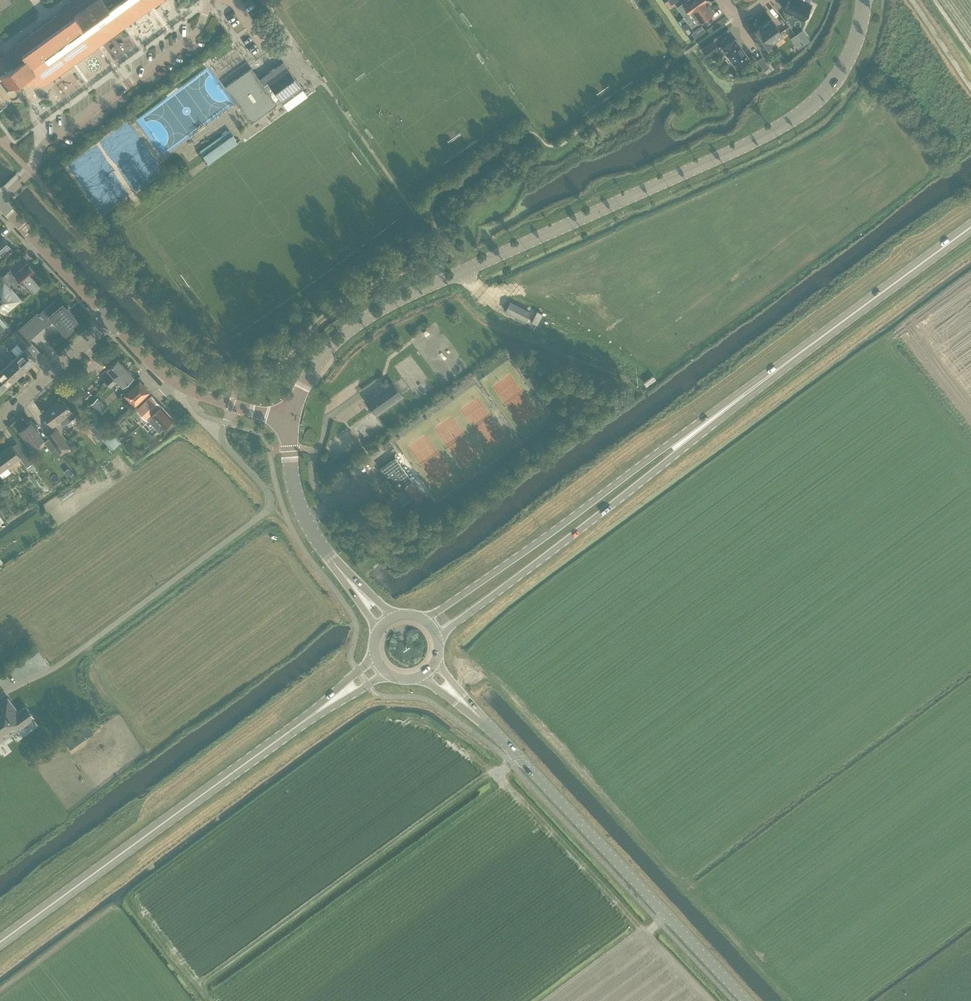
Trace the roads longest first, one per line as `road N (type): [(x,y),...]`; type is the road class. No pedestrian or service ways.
road 1 (tertiary): [(291,418),(316,365),(382,311),(797,118),(848,65),(865,0)]
road 2 (primary): [(0,941),(381,665)]
road 3 (tertiary): [(747,1000),(431,669)]
road 4 (primary): [(746,394),(424,620)]
road 5 (primary): [(438,637),(746,394)]
road 6 (primary): [(746,394),(970,227)]
road 7 (residential): [(21,180),(43,147),(195,36),(214,0)]
road 8 (tertiary): [(387,623),(306,519),(292,475),(291,418)]
road 9 (tertiary): [(291,418),(177,384),(110,323)]
road 10 (tertiary): [(110,323),(0,202)]
road 11 (residential): [(1,421),(110,323)]

